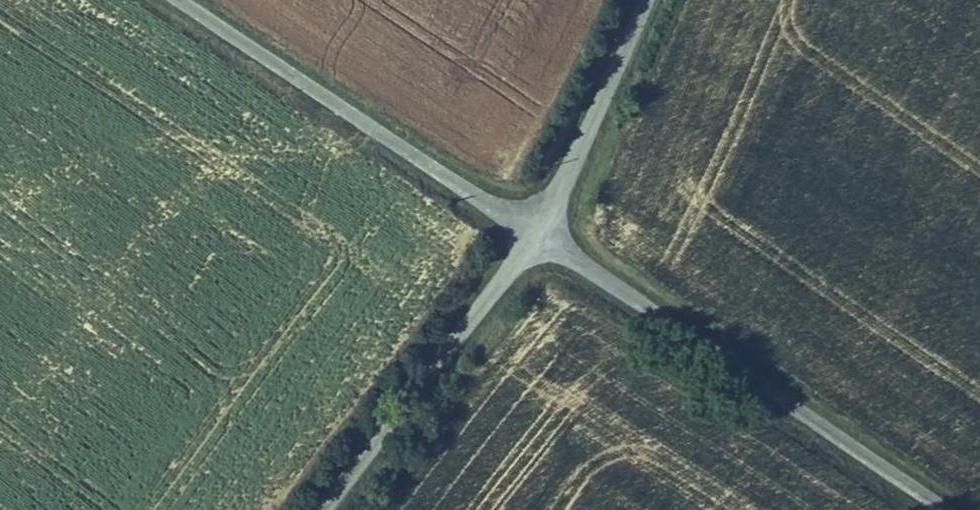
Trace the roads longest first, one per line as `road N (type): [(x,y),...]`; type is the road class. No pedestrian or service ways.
road 1 (unclassified): [(929,509),(534,234)]
road 2 (unclassified): [(173,0),(534,234)]
road 3 (tertiary): [(324,509),(534,234)]
road 4 (tertiary): [(534,234),(643,0)]

